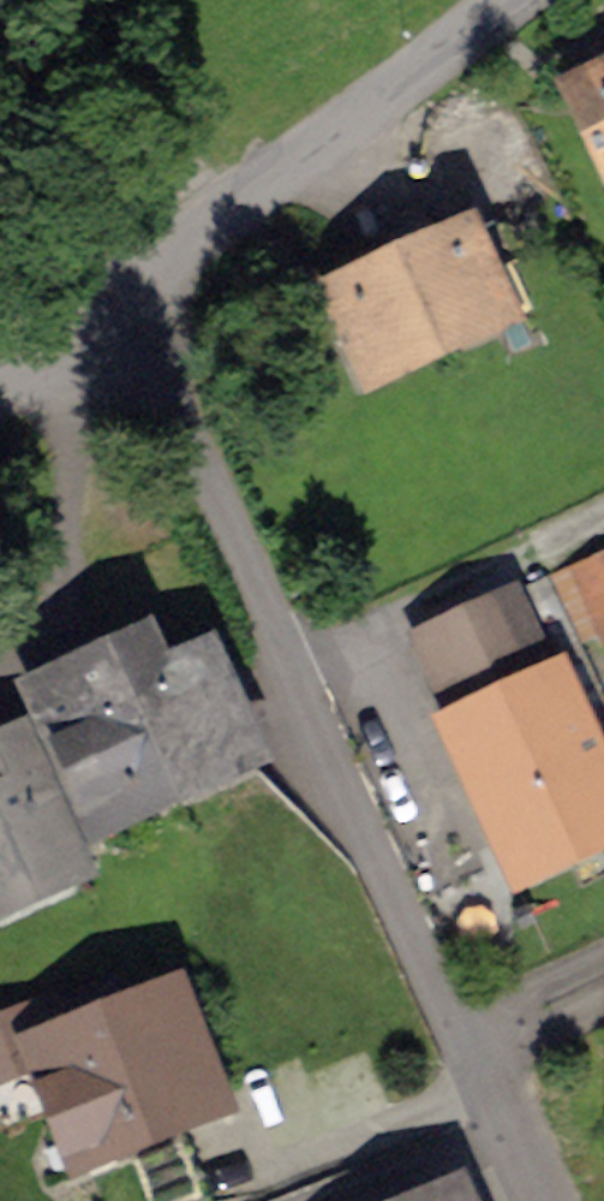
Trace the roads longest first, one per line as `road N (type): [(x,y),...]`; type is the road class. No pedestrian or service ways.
road 1 (residential): [(524,1200),(286,662),(114,307)]
road 2 (residential): [(524,0),(114,307)]
road 3 (residential): [(114,307),(0,376)]

